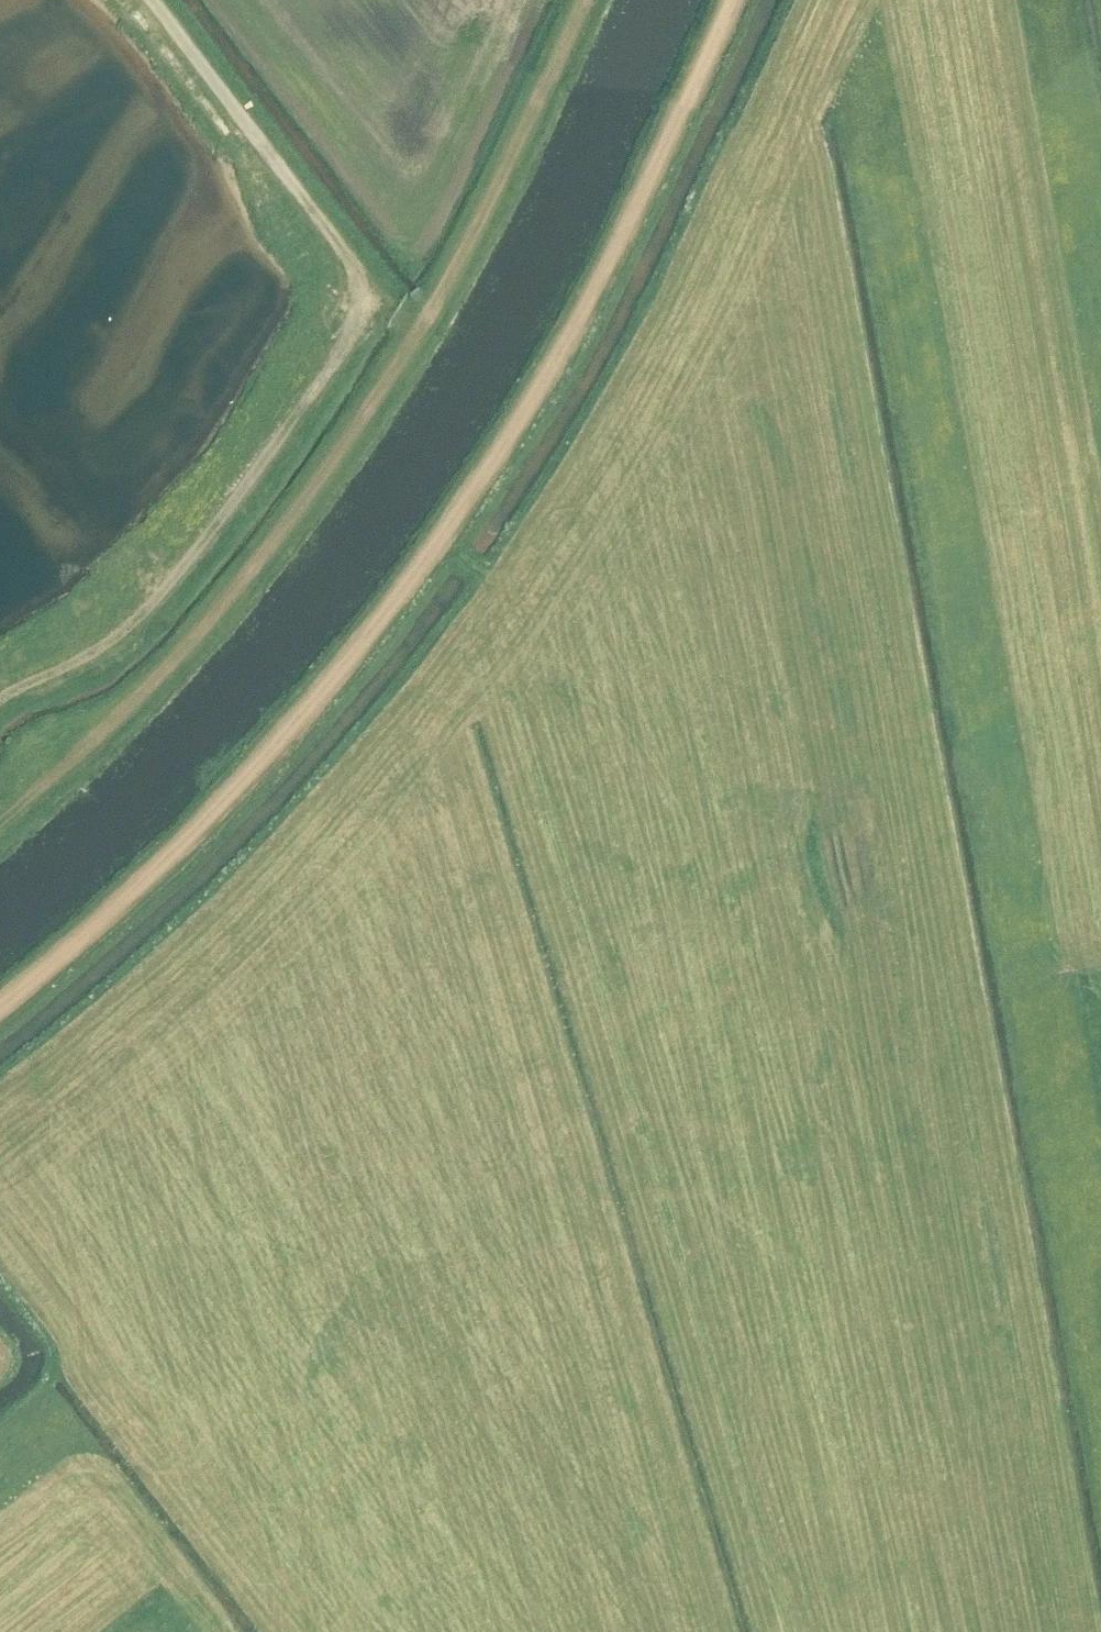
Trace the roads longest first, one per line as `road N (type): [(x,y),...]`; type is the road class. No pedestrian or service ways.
road 1 (track): [(0,1007),(225,805),(352,660),(503,449),(620,239),(730,0)]

